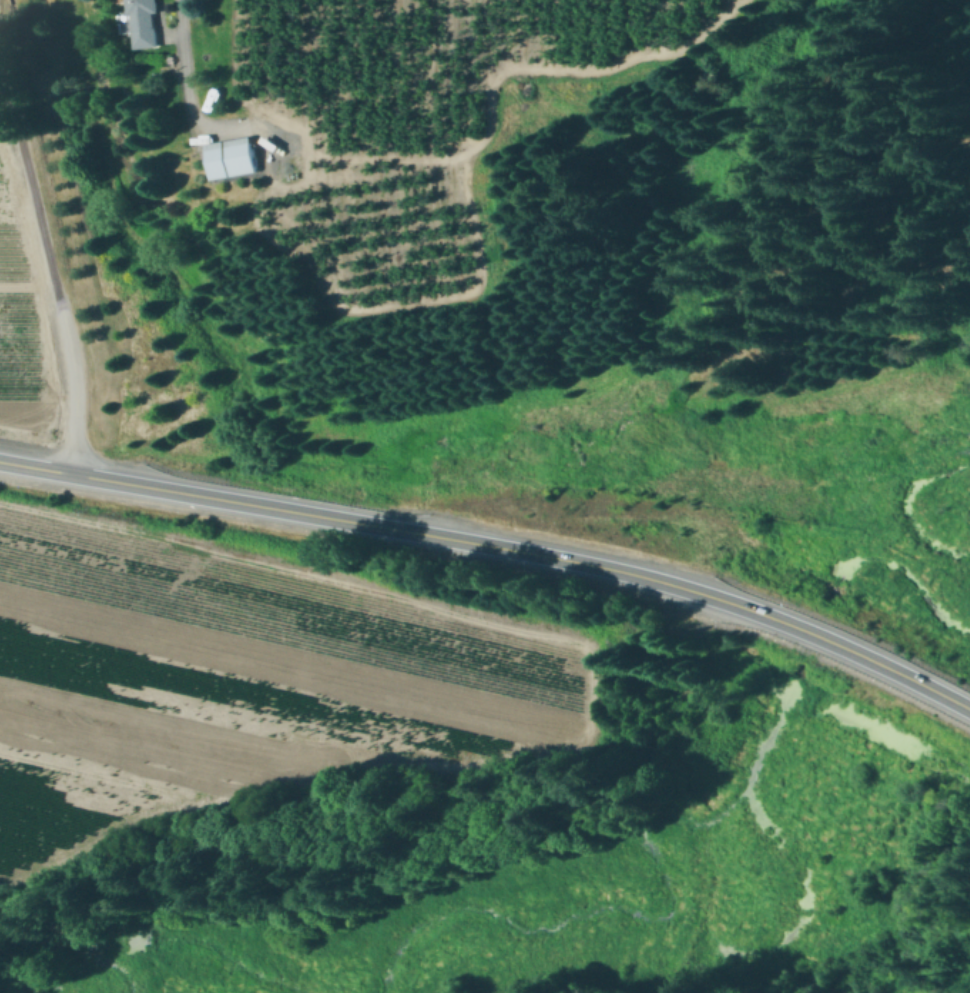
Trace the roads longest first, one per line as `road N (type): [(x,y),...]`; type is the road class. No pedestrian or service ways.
road 1 (trunk): [(702,595),(595,567),(0,463)]
road 2 (residential): [(70,475),(71,356),(0,45)]
road 3 (trunk): [(906,676),(702,595)]

